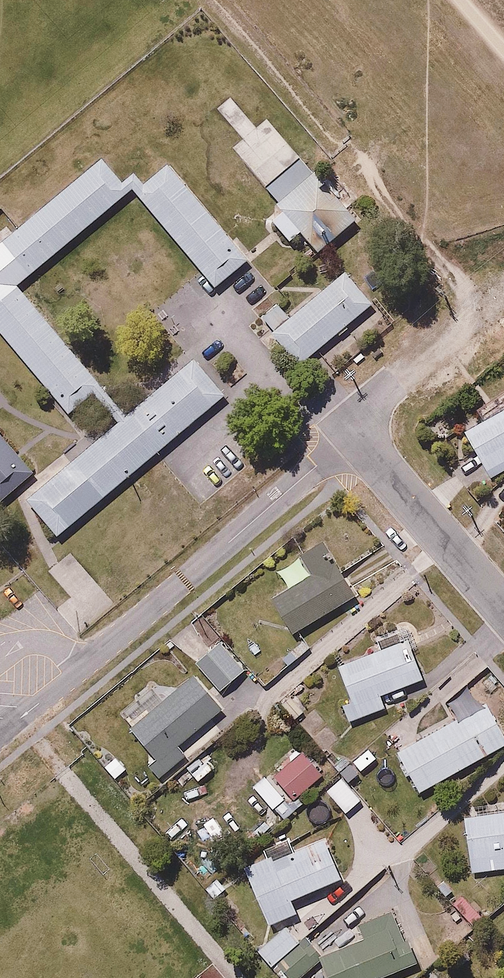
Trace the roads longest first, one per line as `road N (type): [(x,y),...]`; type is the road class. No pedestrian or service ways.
road 1 (residential): [(503,291),(344,428),(503,613)]

